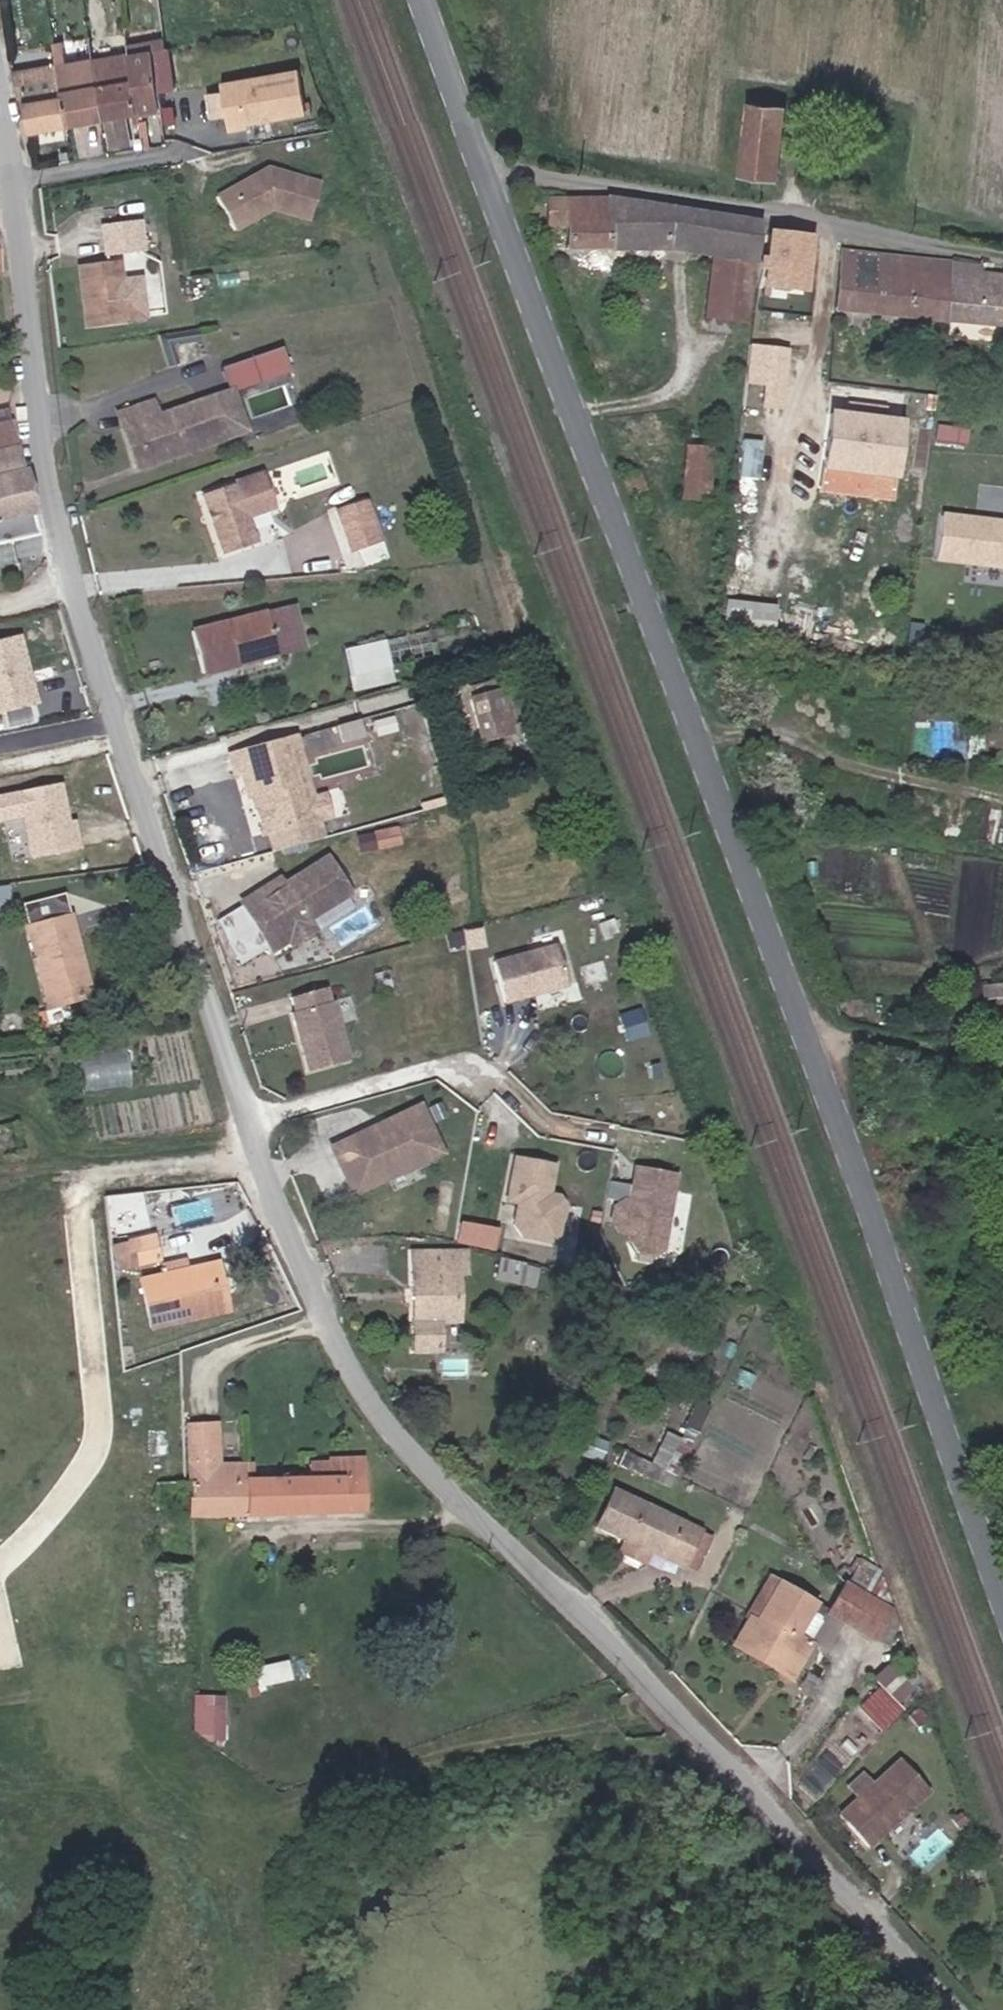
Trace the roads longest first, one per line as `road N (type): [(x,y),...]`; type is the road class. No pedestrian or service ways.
road 1 (residential): [(0,76),(45,446),(75,589),(262,1173),(316,1304),(374,1404),(438,1477),(966,2009)]
road 2 (tertiary): [(421,0),(810,1046),(1002,1604)]
road 3 (tertiary): [(505,0),(808,770),(1002,1353)]
road 4 (track): [(483,178),(502,172),(794,215),(1002,259)]

